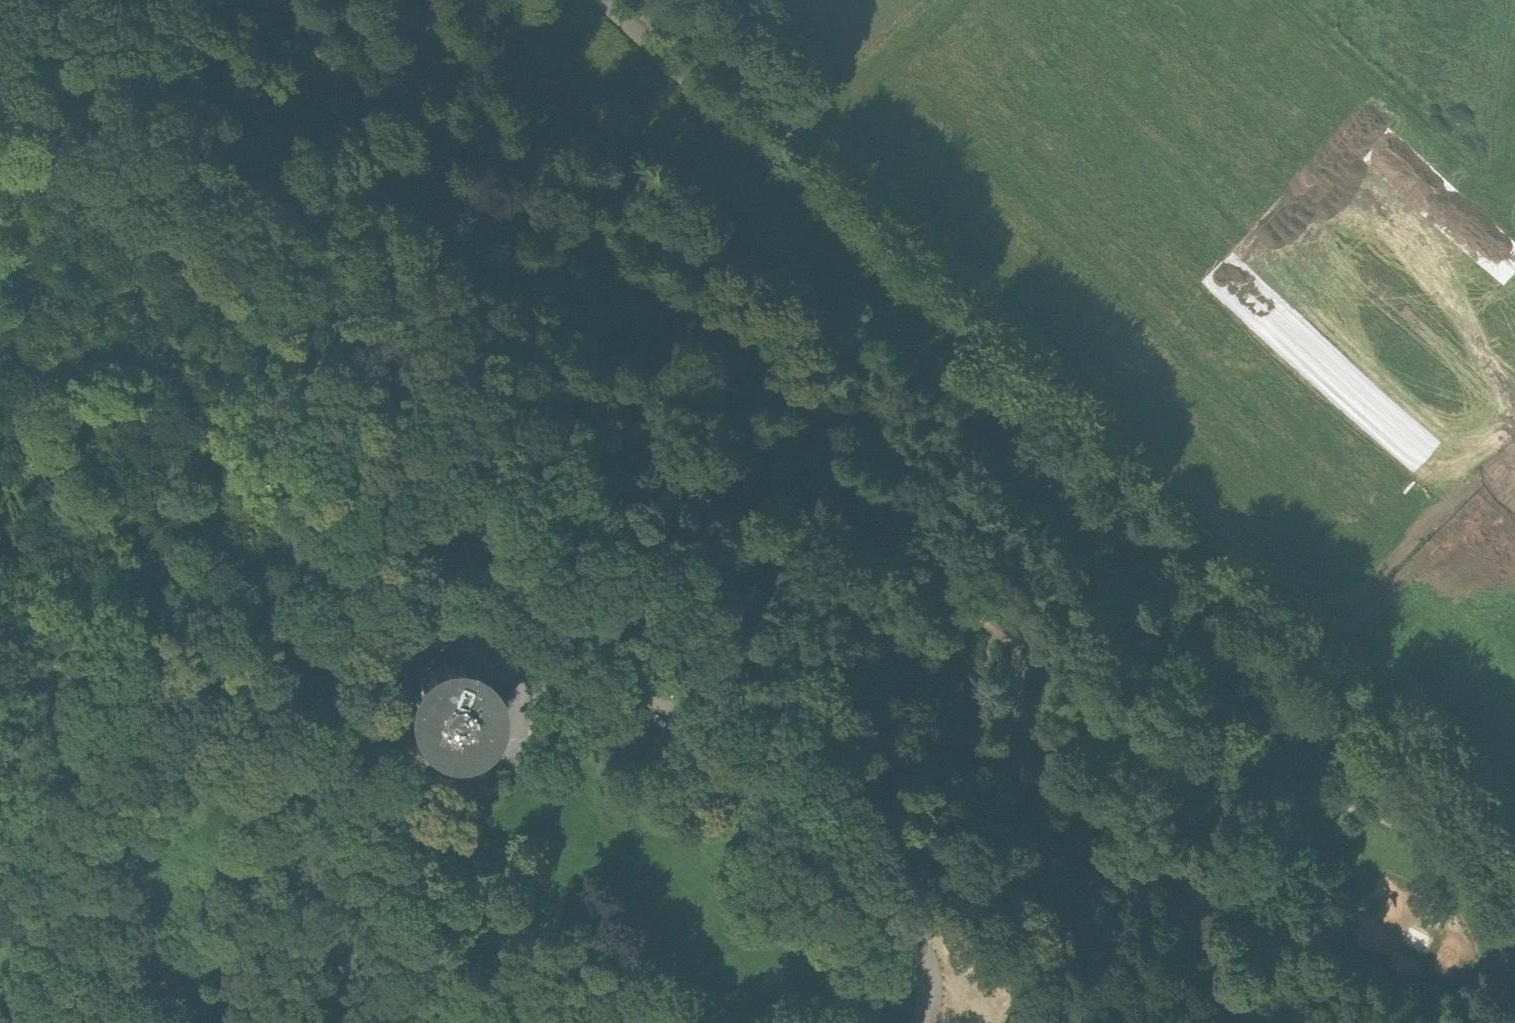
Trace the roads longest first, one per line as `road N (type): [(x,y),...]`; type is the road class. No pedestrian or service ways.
road 1 (unclassified): [(902,929),(318,366),(166,232),(113,187),(57,159),(0,146)]
road 2 (track): [(276,0),(341,95),(398,161),(595,309),(719,433),(991,647)]
road 3 (unclassified): [(0,634),(34,667),(116,716),(345,793),(403,823),(629,1022)]
road 4 (track): [(477,0),(675,235),(751,345)]
road 5 (track): [(1348,807),(1305,796),(1234,748),(1056,671),(1022,674),(991,647)]
road 6 (track): [(1268,1022),(1159,892),(1036,770)]
road 7 (unclassified): [(0,893),(232,1022)]
road 8 (track): [(1348,807),(1404,830),(1514,937)]

